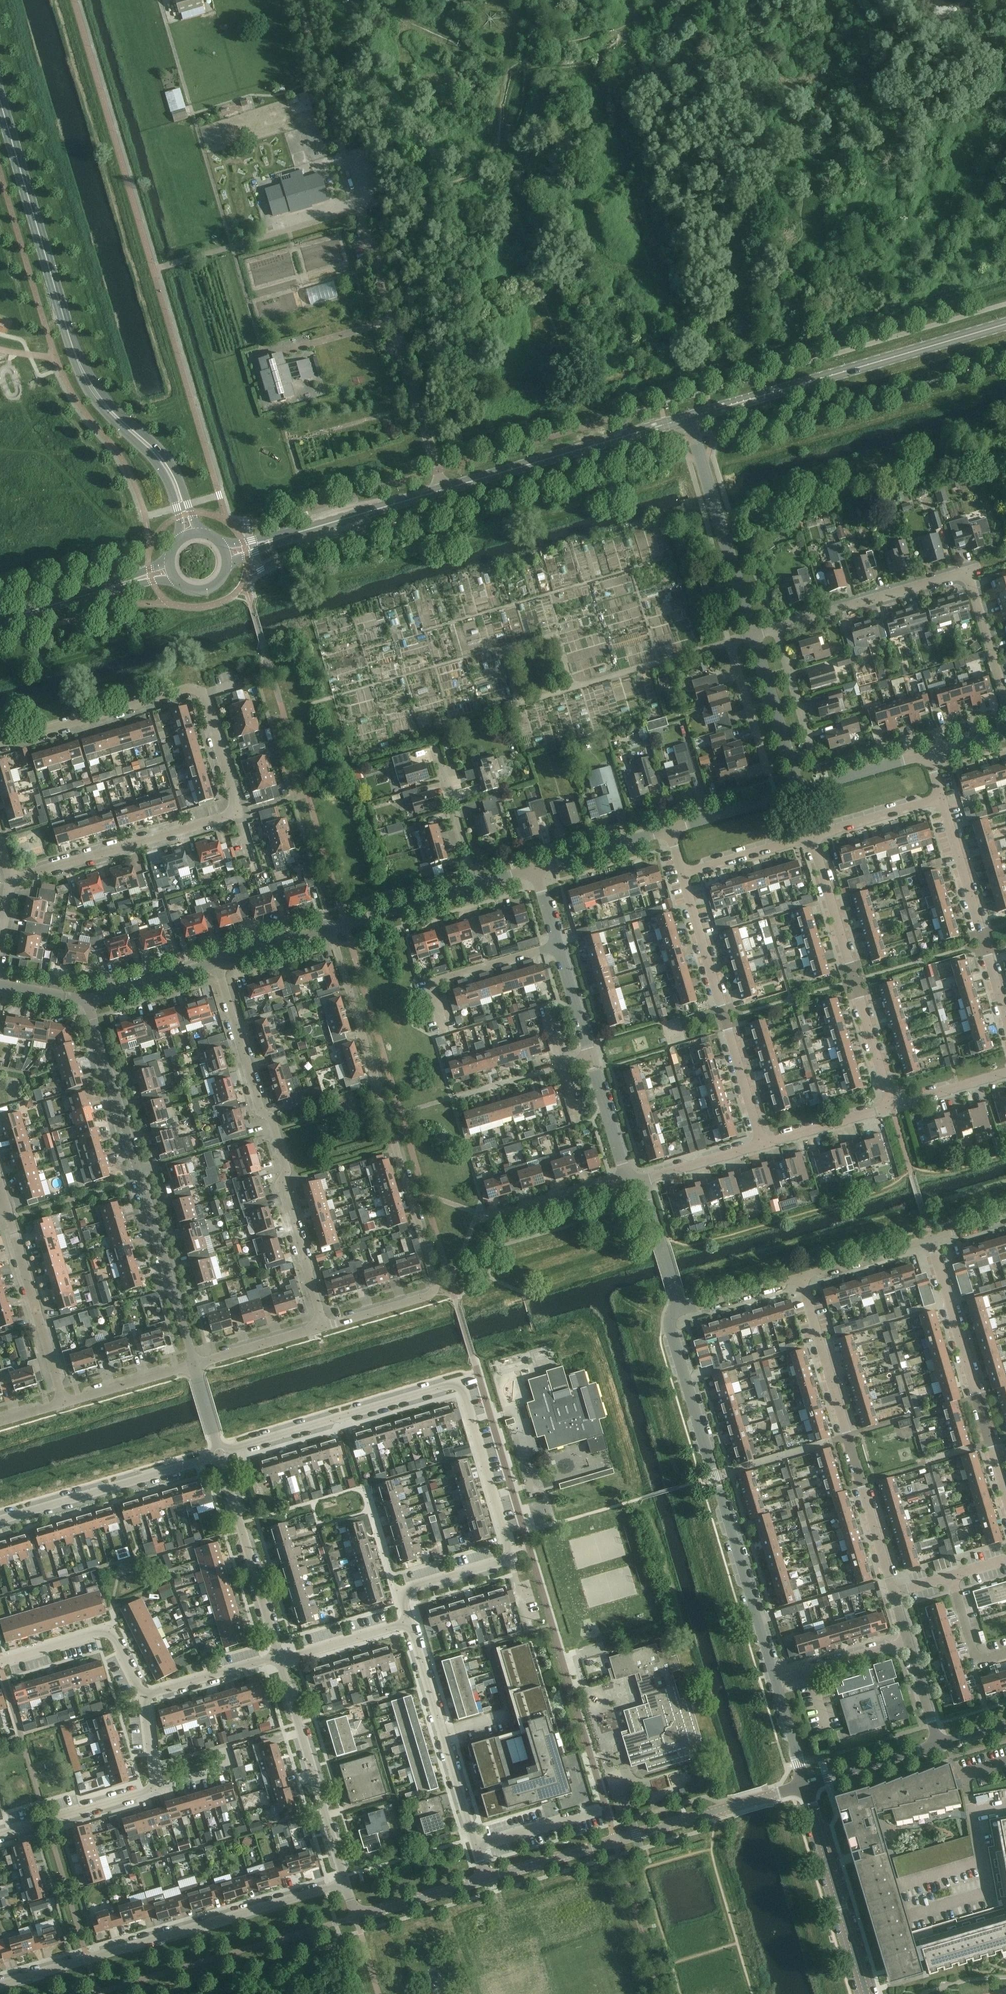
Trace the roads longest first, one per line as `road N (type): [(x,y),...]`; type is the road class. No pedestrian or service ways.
road 1 (residential): [(325,1324),(438,1291),(333,931)]
road 2 (residential): [(776,1681),(670,1324),(678,1310)]
road 3 (residential): [(325,1324),(284,1189),(288,1172),(273,1120),(260,1109),(220,964)]
road 4 (residential): [(195,1365),(91,1003)]
road 5 (residential): [(0,1984),(344,1883)]
road 6 (tertiary): [(689,417),(354,516)]
road 7 (residential): [(893,1595),(798,1275)]
road 8 (residential): [(0,745),(194,690),(204,696),(238,810)]
road 9 (tertiary): [(1005,324),(689,417)]
road 10 (residential): [(1005,700),(962,575),(777,629)]
road 11 (tertiary): [(0,96),(79,361),(98,397)]
road 12 (residential): [(764,1147),(683,872)]
road 13 (residential): [(398,1587),(502,1558),(507,1542),(462,1387)]
road 14 (residential): [(894,1109),(815,836)]
road 15 (residential): [(1005,1491),(930,1238)]
road 16 (residential): [(462,1387),(222,1454)]
road 17 (residential): [(238,810),(11,880)]
road 18 (residential): [(344,1883),(280,1657)]
road 19 (residential): [(477,1845),(408,1621)]
road 20 (residential): [(0,1520),(222,1454)]
road 21 (residential): [(754,635),(689,417)]
road 22 (residential): [(0,1188),(65,1405)]
road 23 (residential): [(1005,1010),(943,800)]
road 24 (residential): [(867,1993),(804,1786)]
road 25 (residential): [(280,1657),(222,1454)]
road 26 (residential): [(605,1844),(804,1786)]
road 27 (residential): [(0,1664),(109,1637),(148,1694)]
road 28 (tertiary): [(172,569),(0,618)]
road 29 (tertiary): [(201,535),(162,449),(98,397)]
road 30 (residential): [(443,1024),(432,986),(560,943)]
road 31 (tertiary): [(98,397),(165,474),(181,540)]
road 32 (residential): [(800,792),(754,635)]
road 33 (residential): [(605,1844),(596,1812),(477,1845)]
road 34 (residential): [(149,1789),(0,1833)]
road 35 (residential): [(333,931),(478,888)]
road 36 (residential): [(483,1215),(629,1177)]
road 37 (residential): [(804,1786),(939,1746)]
road 38 (residential): [(478,888),(439,755)]
road 39 (residential): [(767,775),(729,642)]
road 40 (residential): [(538,870),(670,829)]
road 41 (residential): [(816,761),(777,629)]
road 42 (residential): [(356,1916),(488,1878)]
road 43 (residential): [(148,1694),(280,1657)]
road 44 (residential): [(798,1275),(930,1238)]
road 45 (residential): [(683,872),(815,836)]
road 46 (residential): [(776,1681),(906,1639)]
road 47 (residential): [(195,1365),(325,1324)]
road 48 (residential): [(195,1365),(65,1405)]
road 49 (tertiary): [(224,555),(354,516)]
road 50 (residential): [(764,1147),(894,1109)]
road 51 (residential): [(670,829),(800,792)]
road 52 (residential): [(91,1003),(220,964)]
road 53 (residential): [(800,792),(928,753)]
road 54 (residential): [(815,836),(943,800)]
road 55 (residential): [(280,1657),(408,1621)]
road 56 (residential): [(678,1310),(642,1183)]
road 57 (residential): [(642,1183),(764,1147)]
road 58 (residential): [(629,1177),(593,1056)]
road 59 (residential): [(678,1310),(798,1275)]
road 60 (residential): [(488,1878),(605,1844)]

